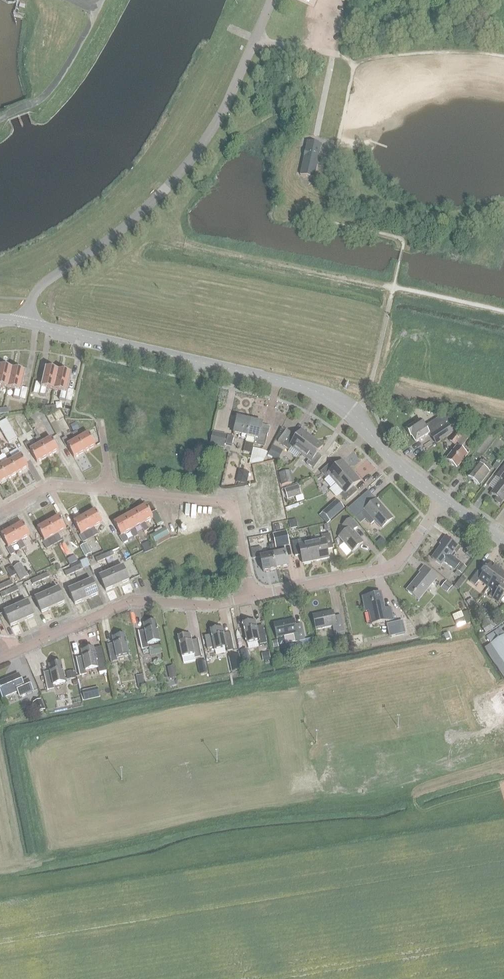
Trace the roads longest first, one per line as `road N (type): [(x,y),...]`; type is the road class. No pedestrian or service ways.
road 1 (tertiary): [(443,499),(395,461),(356,416),(310,388),(29,322)]
road 2 (unclassified): [(272,0),(223,112),(194,156),(137,216),(39,287),(29,322)]
road 3 (residential): [(251,595),(235,516),(221,501),(60,484),(0,512)]
road 4 (residential): [(0,658),(133,599),(209,604),(251,595)]
road 5 (residential): [(251,595),(395,562),(443,499)]

